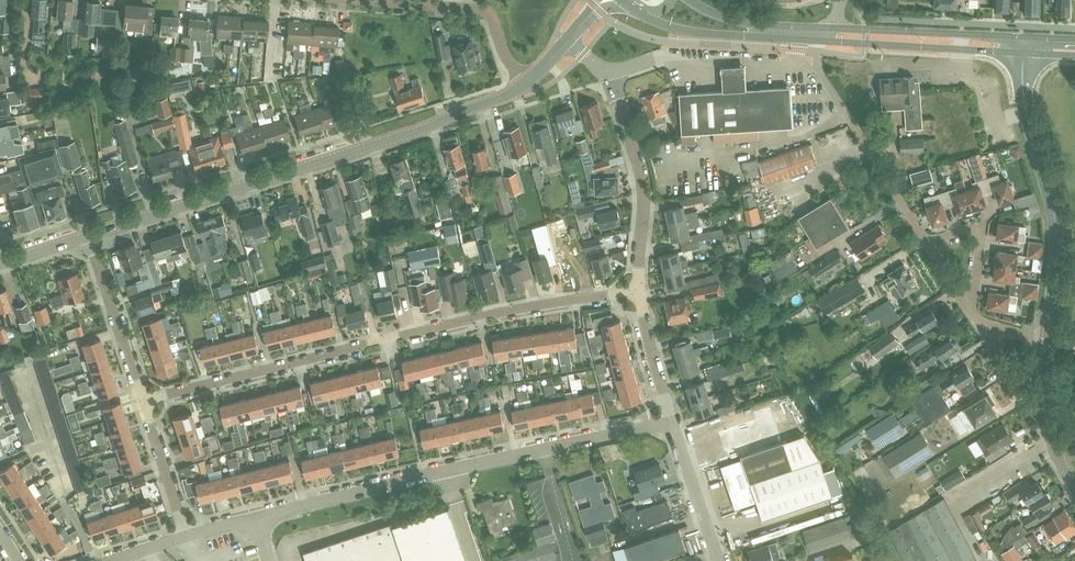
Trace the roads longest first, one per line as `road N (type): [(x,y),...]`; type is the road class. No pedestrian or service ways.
road 1 (residential): [(148,401),(425,328),(637,289)]
road 2 (tertiary): [(89,237),(405,136),(521,87)]
road 3 (residential): [(256,520),(674,423)]
road 4 (secondary): [(1046,341),(1057,236),(1023,95),(1024,52)]
road 5 (residential): [(637,289),(642,186),(634,152),(604,72),(570,41)]
road 6 (residential): [(521,87),(487,12),(348,0)]
road 7 (primary): [(825,41),(1024,52)]
road 8 (primary): [(1025,38),(829,29)]
road 9 (primary): [(644,14),(679,30),(825,41)]
road 10 (residential): [(148,401),(89,237)]
road 11 (residential): [(970,314),(983,228),(926,243)]
road 12 (unclassified): [(720,560),(674,423)]
road 13 (primary): [(829,29),(746,23),(691,0)]
road 14 (secondary): [(1074,477),(1042,396),(1046,341)]
road 15 (residential): [(188,535),(148,401)]
road 16 (residential): [(674,423),(637,289)]
road 17 (residential): [(863,138),(926,243)]

